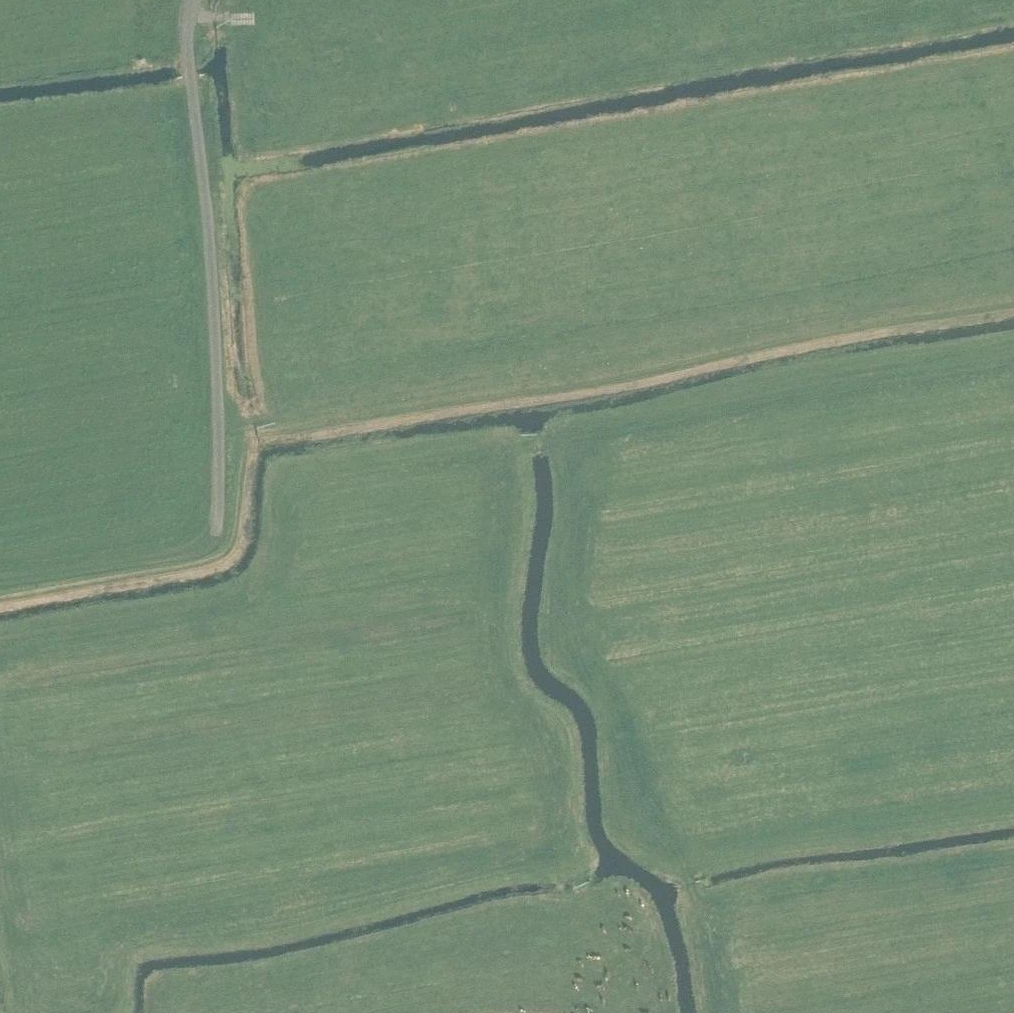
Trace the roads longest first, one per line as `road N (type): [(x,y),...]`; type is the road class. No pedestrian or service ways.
road 1 (track): [(347,1012),(428,995),(555,991),(611,999),(659,993)]
road 2 (track): [(217,529),(199,549),(0,584)]

